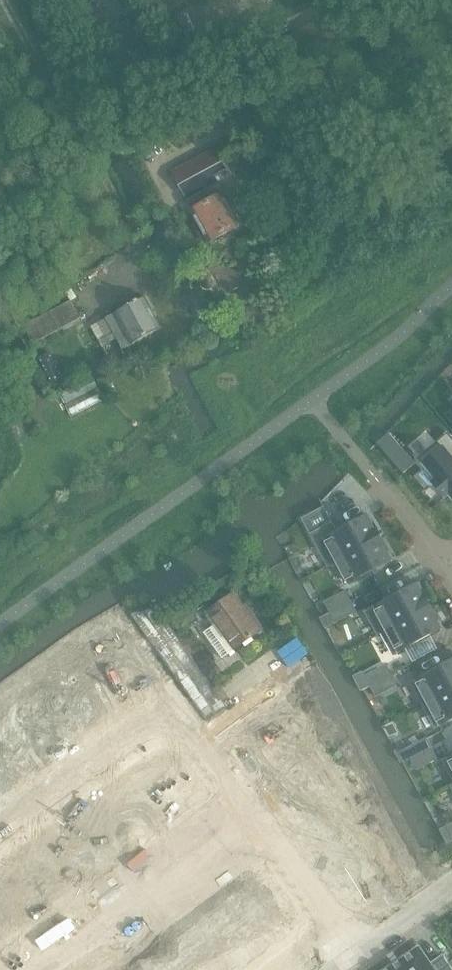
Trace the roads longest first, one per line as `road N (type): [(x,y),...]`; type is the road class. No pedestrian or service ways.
road 1 (residential): [(0,830),(178,705),(358,953)]

